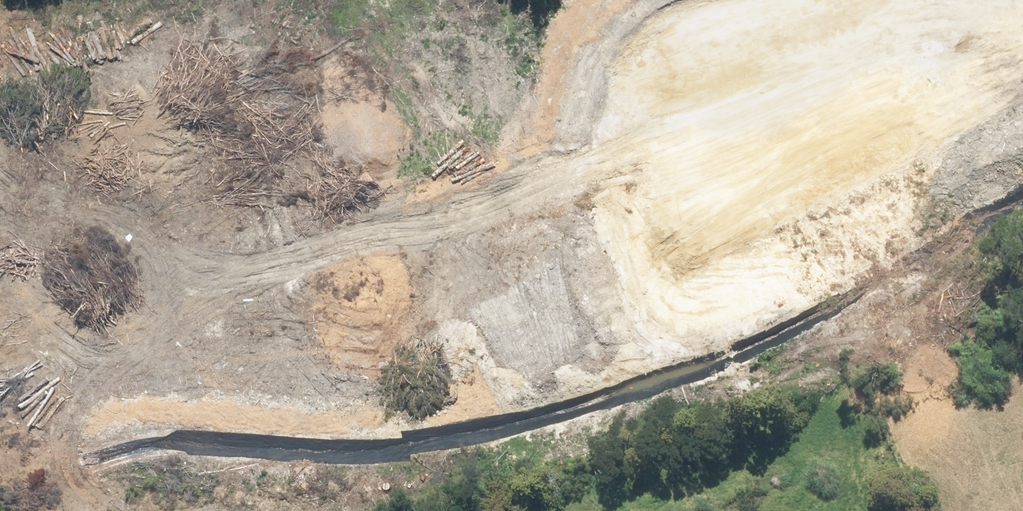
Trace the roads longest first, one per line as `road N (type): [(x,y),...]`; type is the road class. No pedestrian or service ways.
road 1 (trunk): [(1022,40),(563,153),(0,305)]
road 2 (trunk): [(0,263),(1022,2)]

